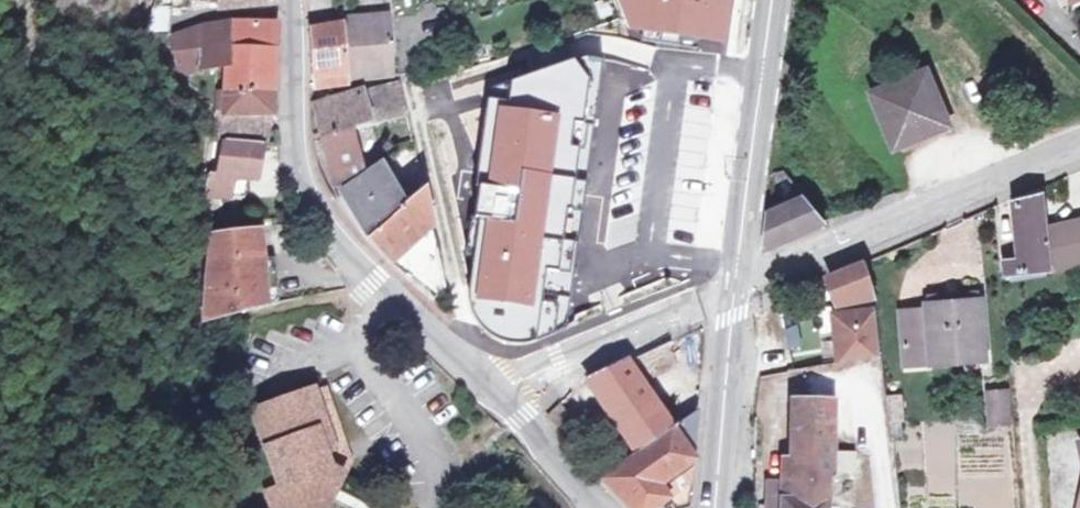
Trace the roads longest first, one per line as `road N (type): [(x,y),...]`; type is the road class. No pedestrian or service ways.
road 1 (residential): [(291,0),(293,172),(307,181),(325,227),(374,282),(498,394)]
road 2 (unclassified): [(736,289),(1079,151)]
road 3 (secondary): [(772,0),(736,289)]
road 4 (residential): [(736,289),(498,394)]
road 5 (secondary): [(736,289),(714,507)]
road 6 (residential): [(498,394),(529,414),(590,507)]

